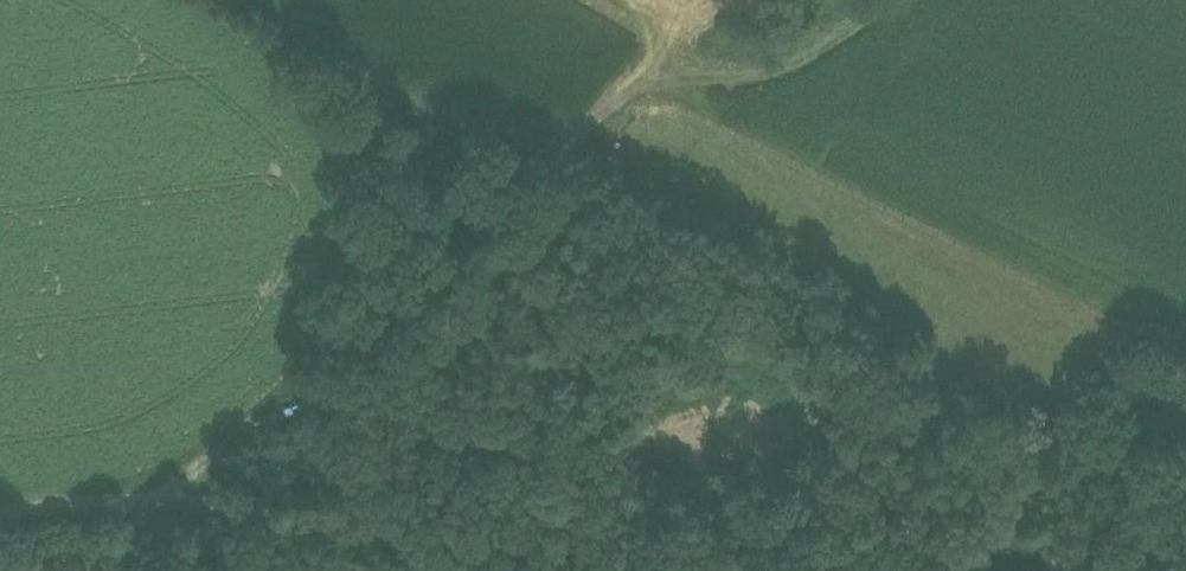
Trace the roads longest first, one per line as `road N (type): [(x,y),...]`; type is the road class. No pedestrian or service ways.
road 1 (track): [(132,495),(214,467),(428,318),(669,43),(660,27),(609,0)]
road 2 (unclassified): [(714,570),(242,499),(132,495),(0,508)]
road 3 (track): [(647,72),(695,80),(791,63),(893,0)]

